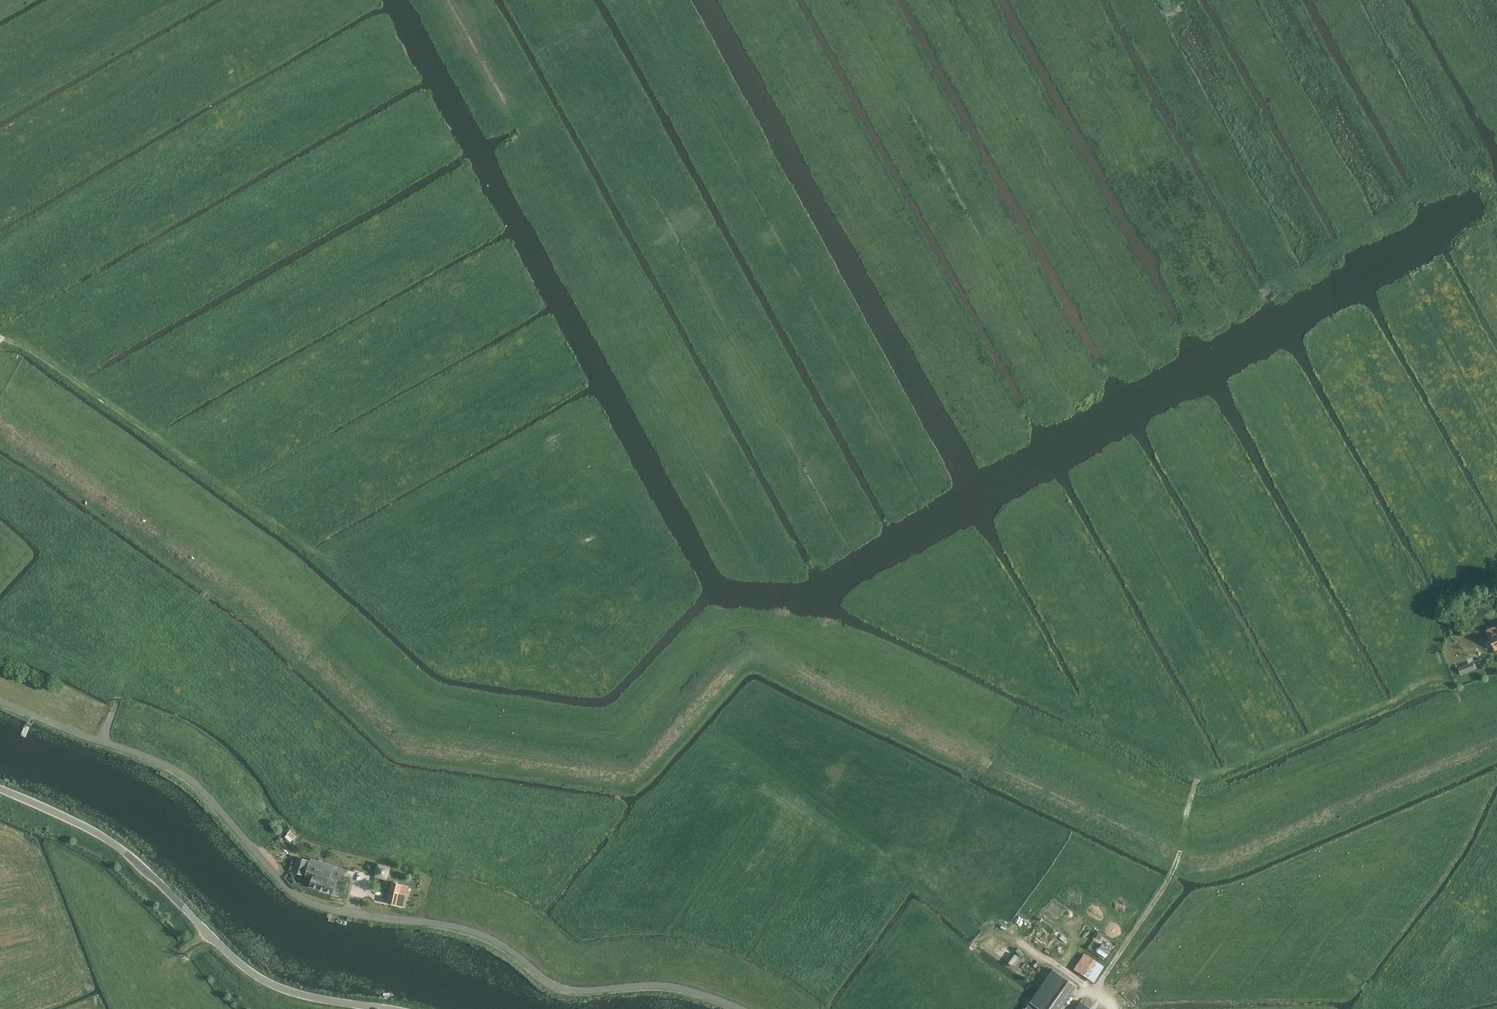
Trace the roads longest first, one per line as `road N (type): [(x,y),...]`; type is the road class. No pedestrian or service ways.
road 1 (unclassified): [(740,1008),(661,986),(573,990),(469,930),(300,900),(182,774),(33,714)]
road 2 (unclassified): [(381,1008),(301,994),(253,973),(118,843),(0,788)]
road 3 (track): [(0,338),(26,346),(326,561)]
road 4 (track): [(1200,774),(1168,884),(1096,992),(1081,990),(1069,1008)]
road 5 (track): [(239,555),(118,699),(104,742)]

